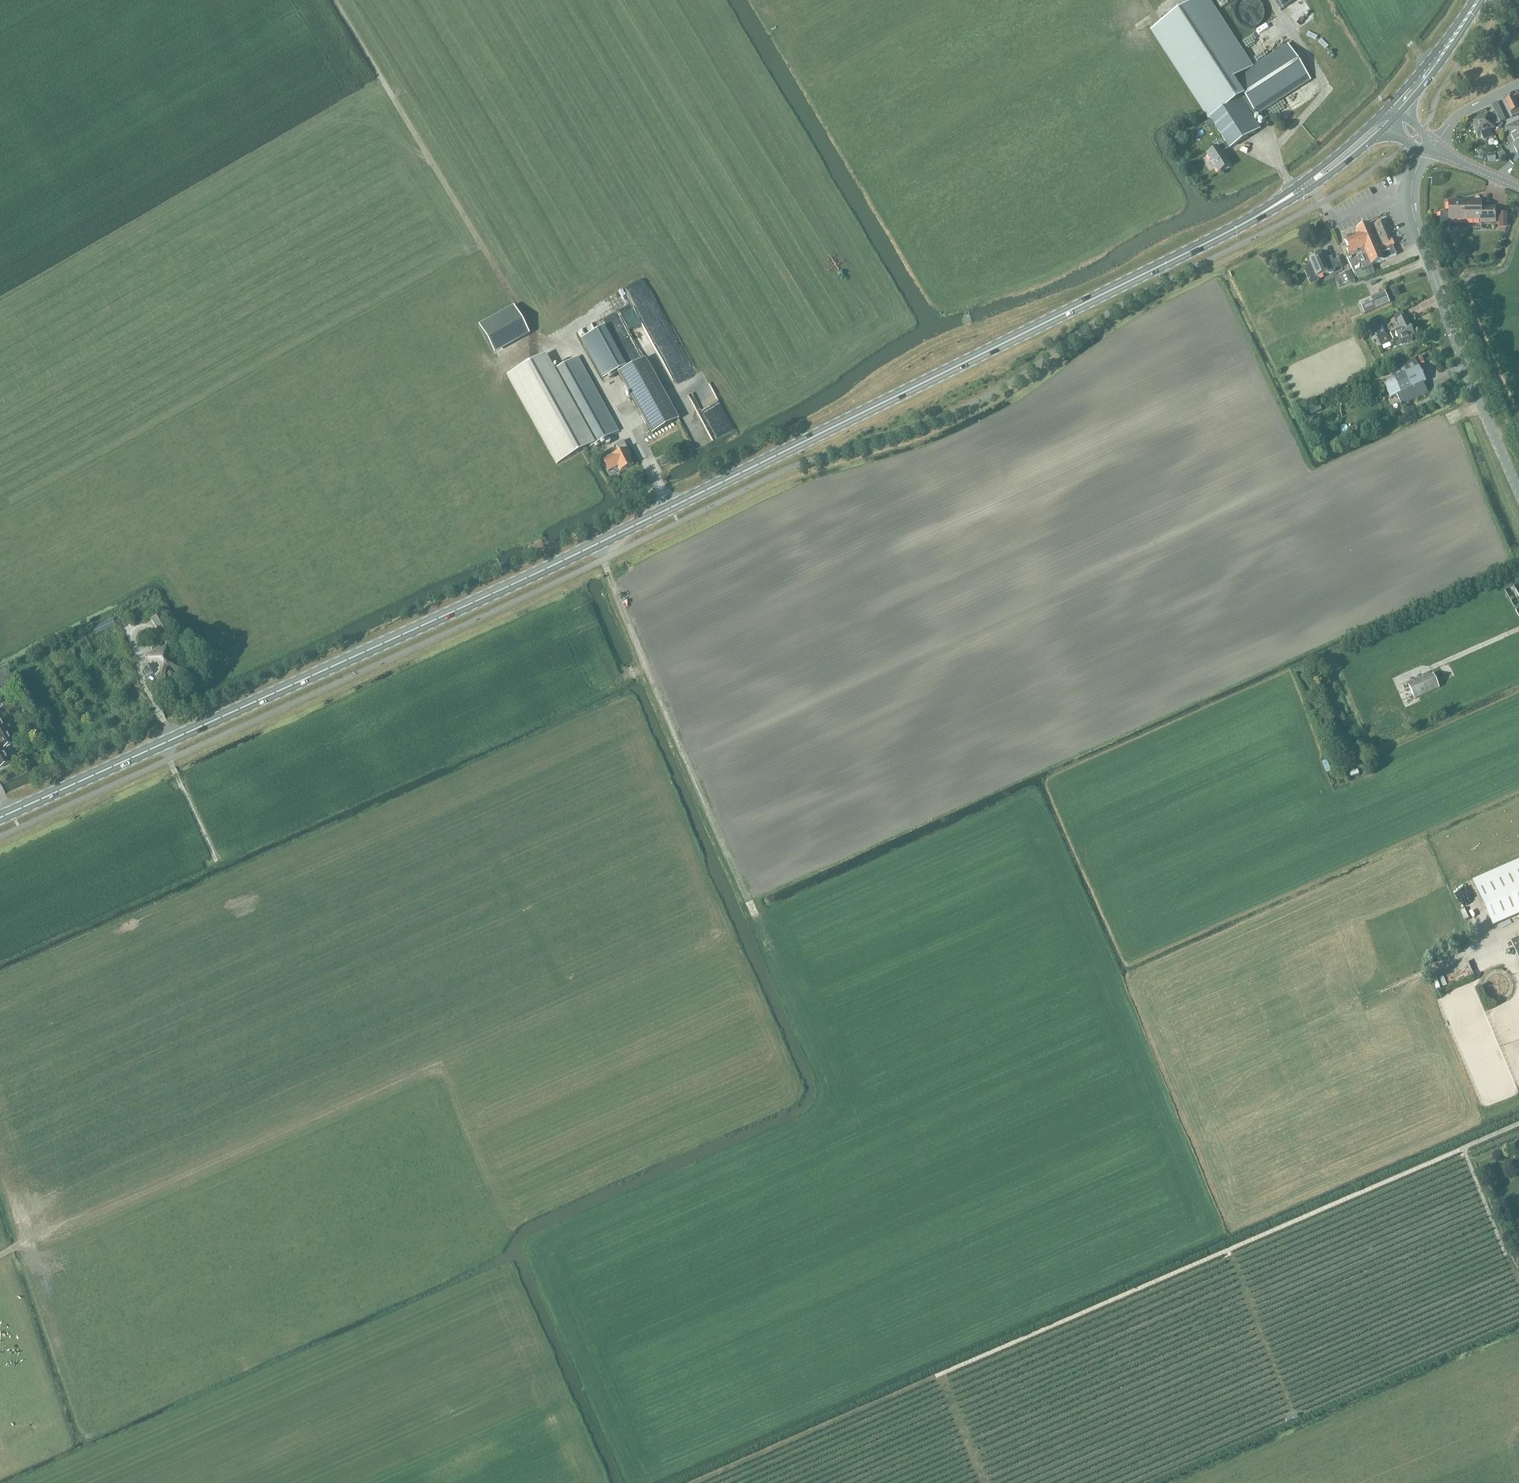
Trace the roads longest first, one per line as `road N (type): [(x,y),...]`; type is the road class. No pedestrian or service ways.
road 1 (secondary): [(0,818),(596,544),(1232,230),(1327,171),(1390,118)]
road 2 (track): [(936,1376),(1518,1125)]
road 3 (track): [(766,939),(596,544)]
road 4 (tertiary): [(1518,491),(1453,334),(1412,206),(1428,147)]
road 5 (secondary): [(1390,118),(1478,0)]
road 6 (track): [(217,861),(163,744)]

